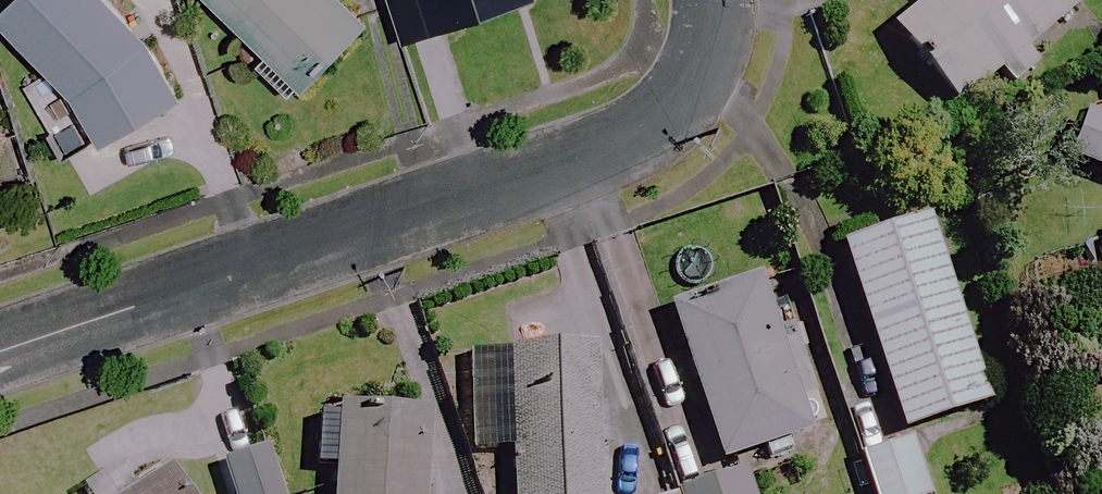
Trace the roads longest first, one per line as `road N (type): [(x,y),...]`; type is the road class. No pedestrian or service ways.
road 1 (residential): [(0,353),(613,147),(669,107),(693,71),(710,0)]

